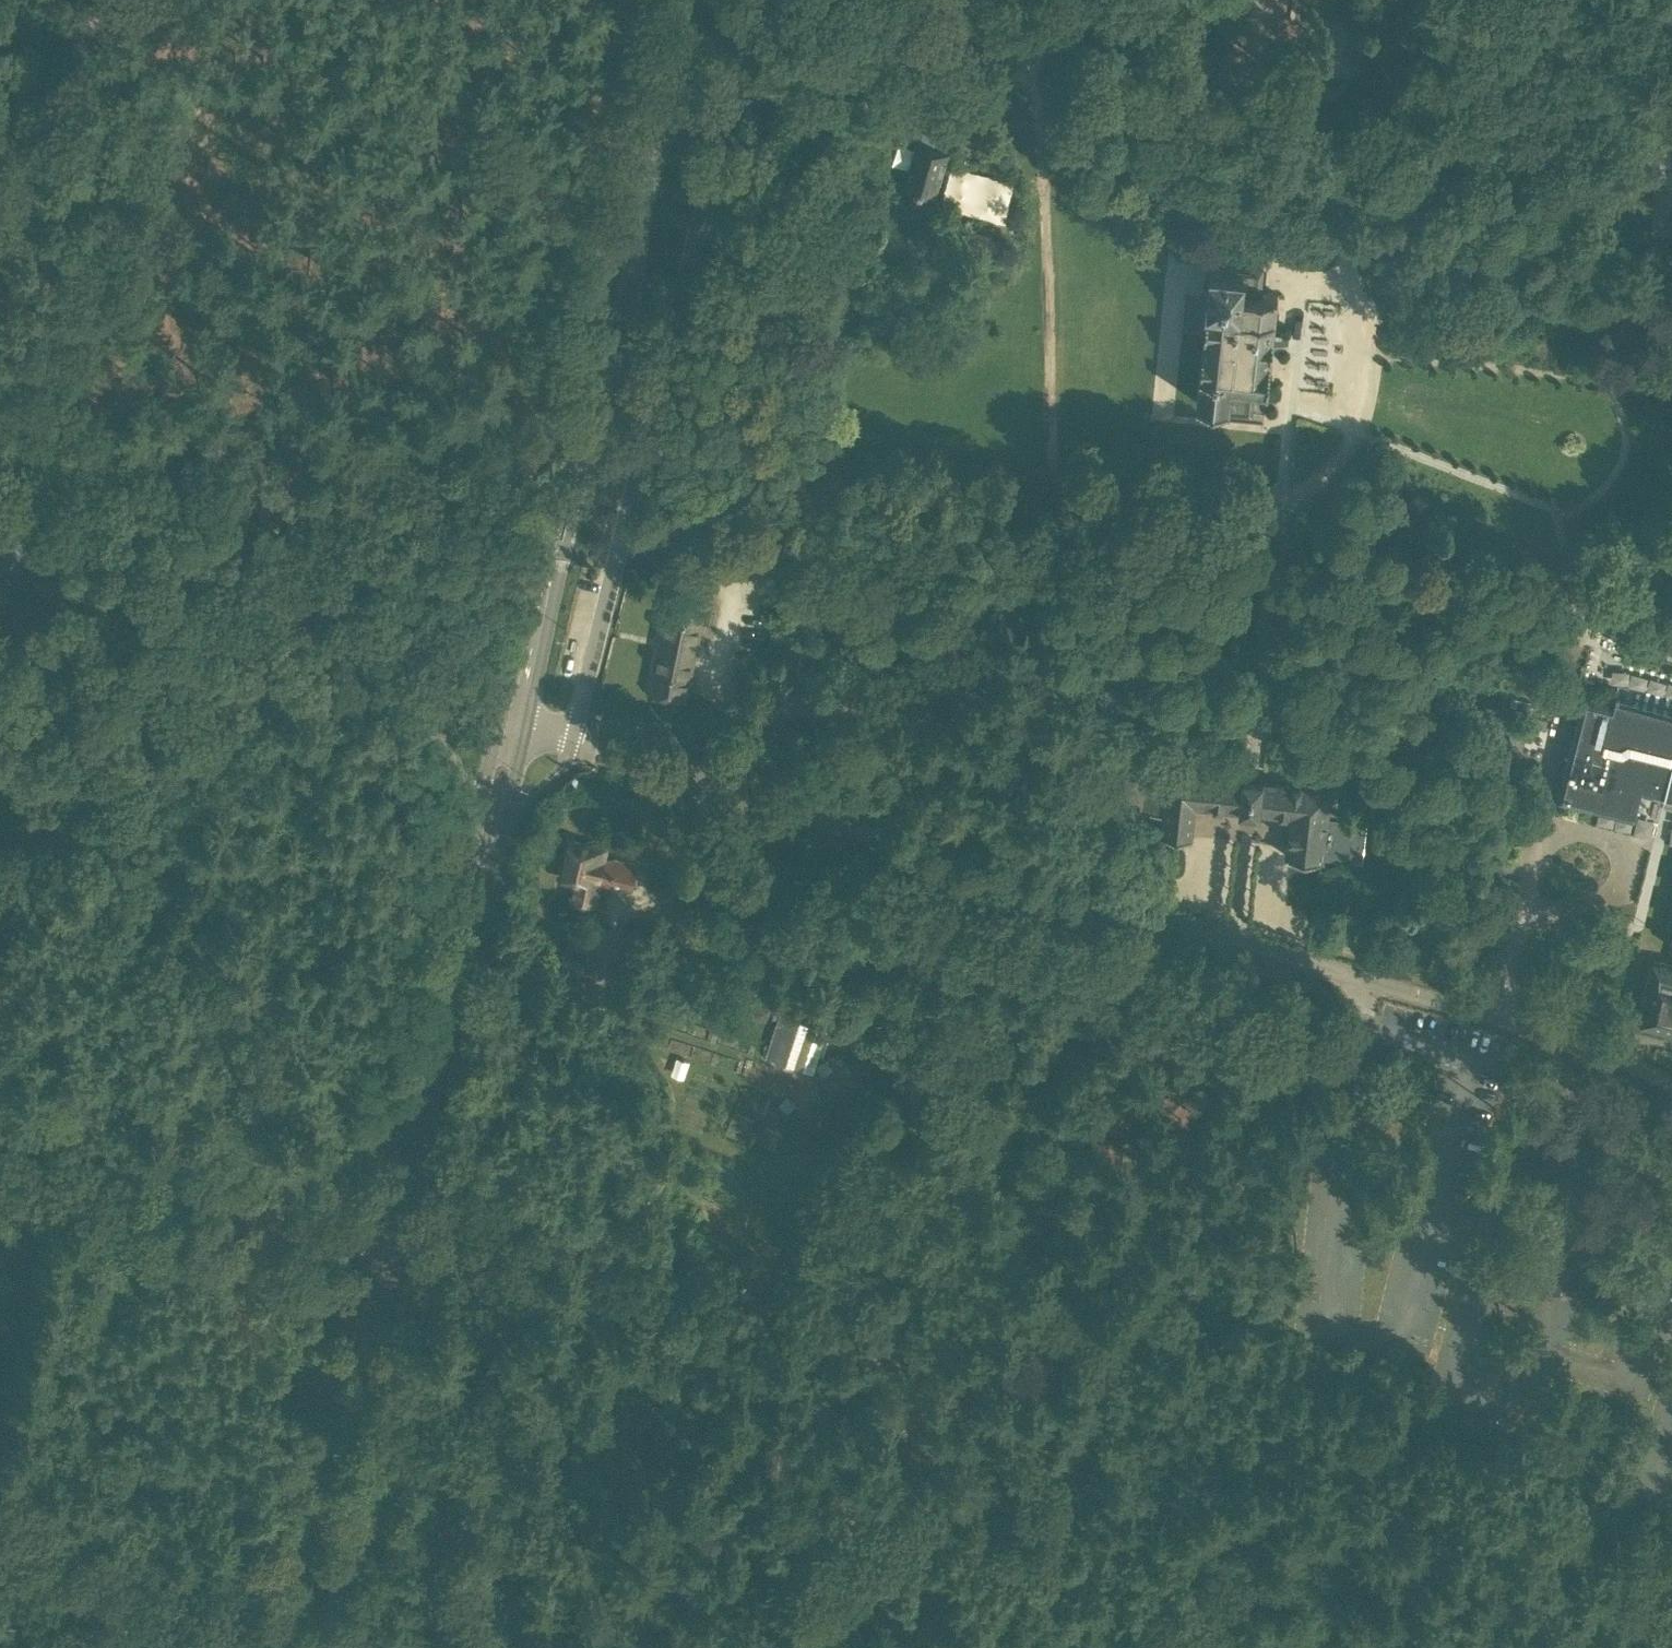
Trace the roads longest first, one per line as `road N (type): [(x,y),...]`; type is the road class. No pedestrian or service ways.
road 1 (primary): [(298,1647),(514,725)]
road 2 (unclassified): [(572,741),(764,0)]
road 3 (primary): [(514,725),(684,0)]
road 4 (track): [(1435,308),(1570,296),(1671,271)]
road 5 (track): [(97,0),(0,177)]

